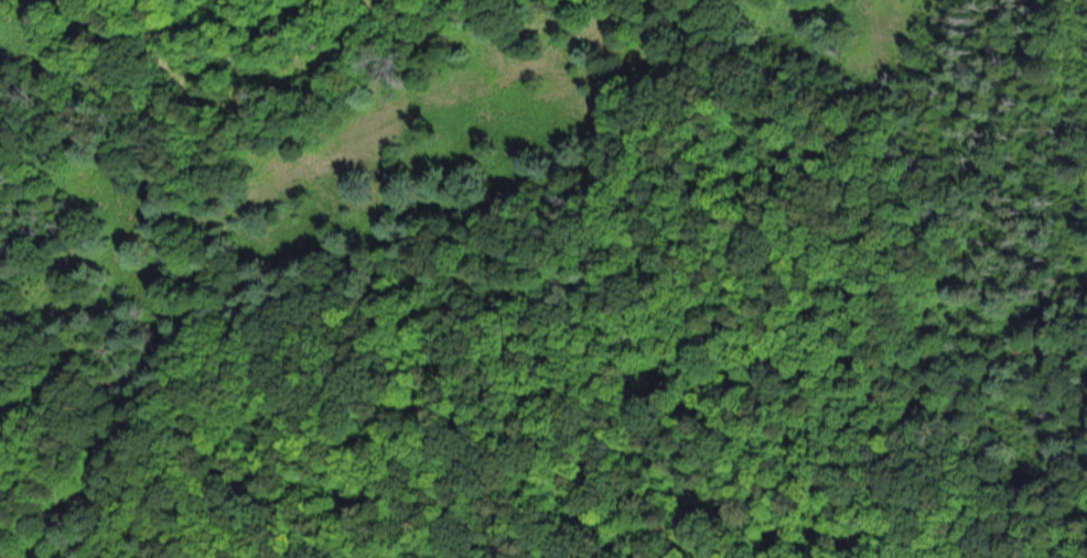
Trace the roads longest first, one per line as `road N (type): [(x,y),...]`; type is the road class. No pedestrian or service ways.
road 1 (track): [(0,8),(280,18),(399,50),(710,53),(806,24),(829,56),(1009,70),(1001,112),(926,130),(882,179),(833,278),(660,365),(609,340),(497,329),(463,304),(407,292),(0,299)]
road 2 (track): [(0,53),(151,47),(392,89),(603,73),(761,138),(837,153),(926,130)]
road 3 (track): [(484,557),(491,518),(437,480),(366,455),(282,437),(0,427)]
road 4 (track): [(735,557),(786,510),(825,423),(873,379),(867,317),(833,278)]
road 5 (track): [(497,329),(462,429),(427,448),(366,455)]

